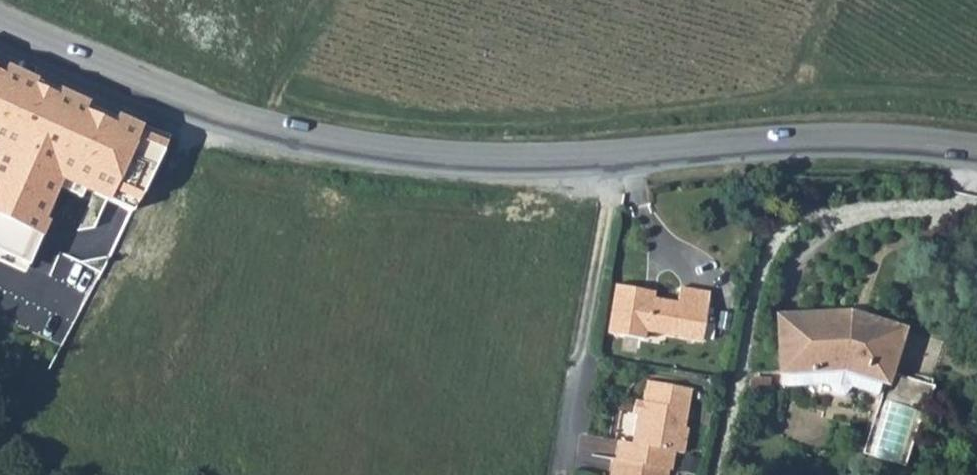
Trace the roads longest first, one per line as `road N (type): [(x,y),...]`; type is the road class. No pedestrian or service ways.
road 1 (tertiary): [(976,153),(797,144),(475,160),(360,147),(247,123),(117,81),(0,29)]
road 2 (track): [(269,129),(273,105),(334,0)]

